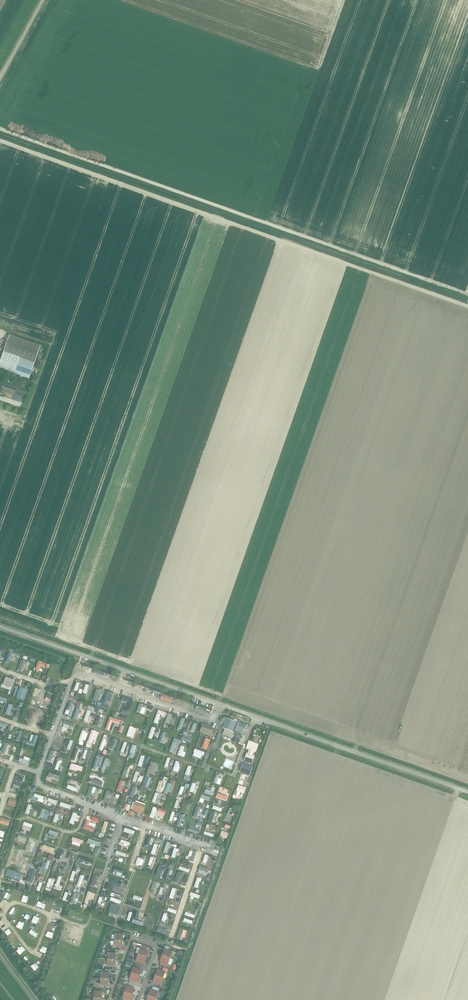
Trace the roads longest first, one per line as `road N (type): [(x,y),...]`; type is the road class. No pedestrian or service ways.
road 1 (track): [(0,127),(467,294)]
road 2 (track): [(467,306),(0,141)]
road 3 (unclassified): [(467,792),(0,627)]

